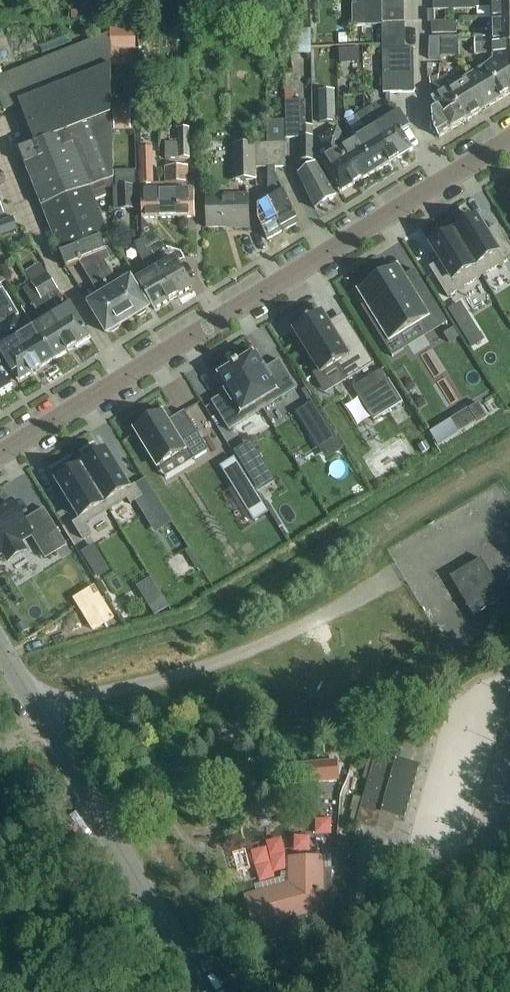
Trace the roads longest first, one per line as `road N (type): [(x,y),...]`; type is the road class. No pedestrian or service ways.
road 1 (unclassified): [(0,456),(442,182)]
road 2 (unclassified): [(0,645),(201,991)]
road 3 (residential): [(442,182),(423,140),(420,0)]

